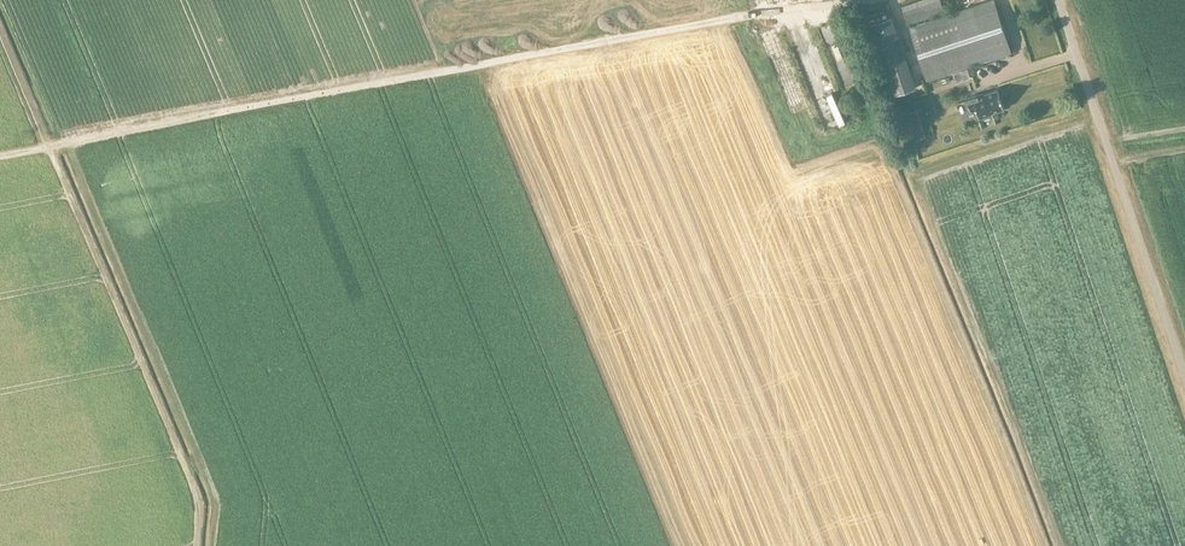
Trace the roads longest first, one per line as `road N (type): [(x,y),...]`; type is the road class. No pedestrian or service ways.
road 1 (unclassified): [(1184,383),(1057,0)]

